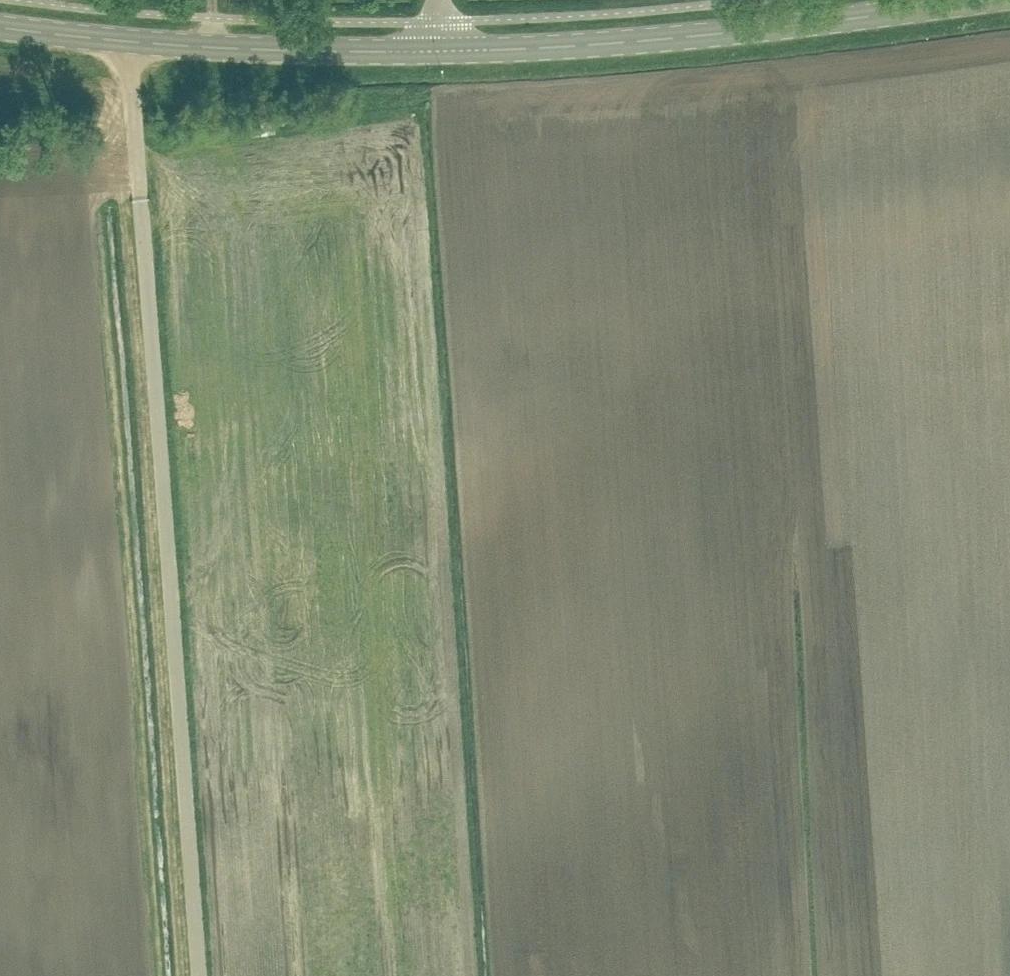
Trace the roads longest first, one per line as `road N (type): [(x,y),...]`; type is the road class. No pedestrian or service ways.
road 1 (secondary): [(441,50),(569,45),(991,0)]
road 2 (secondary): [(0,26),(127,42),(441,50)]

